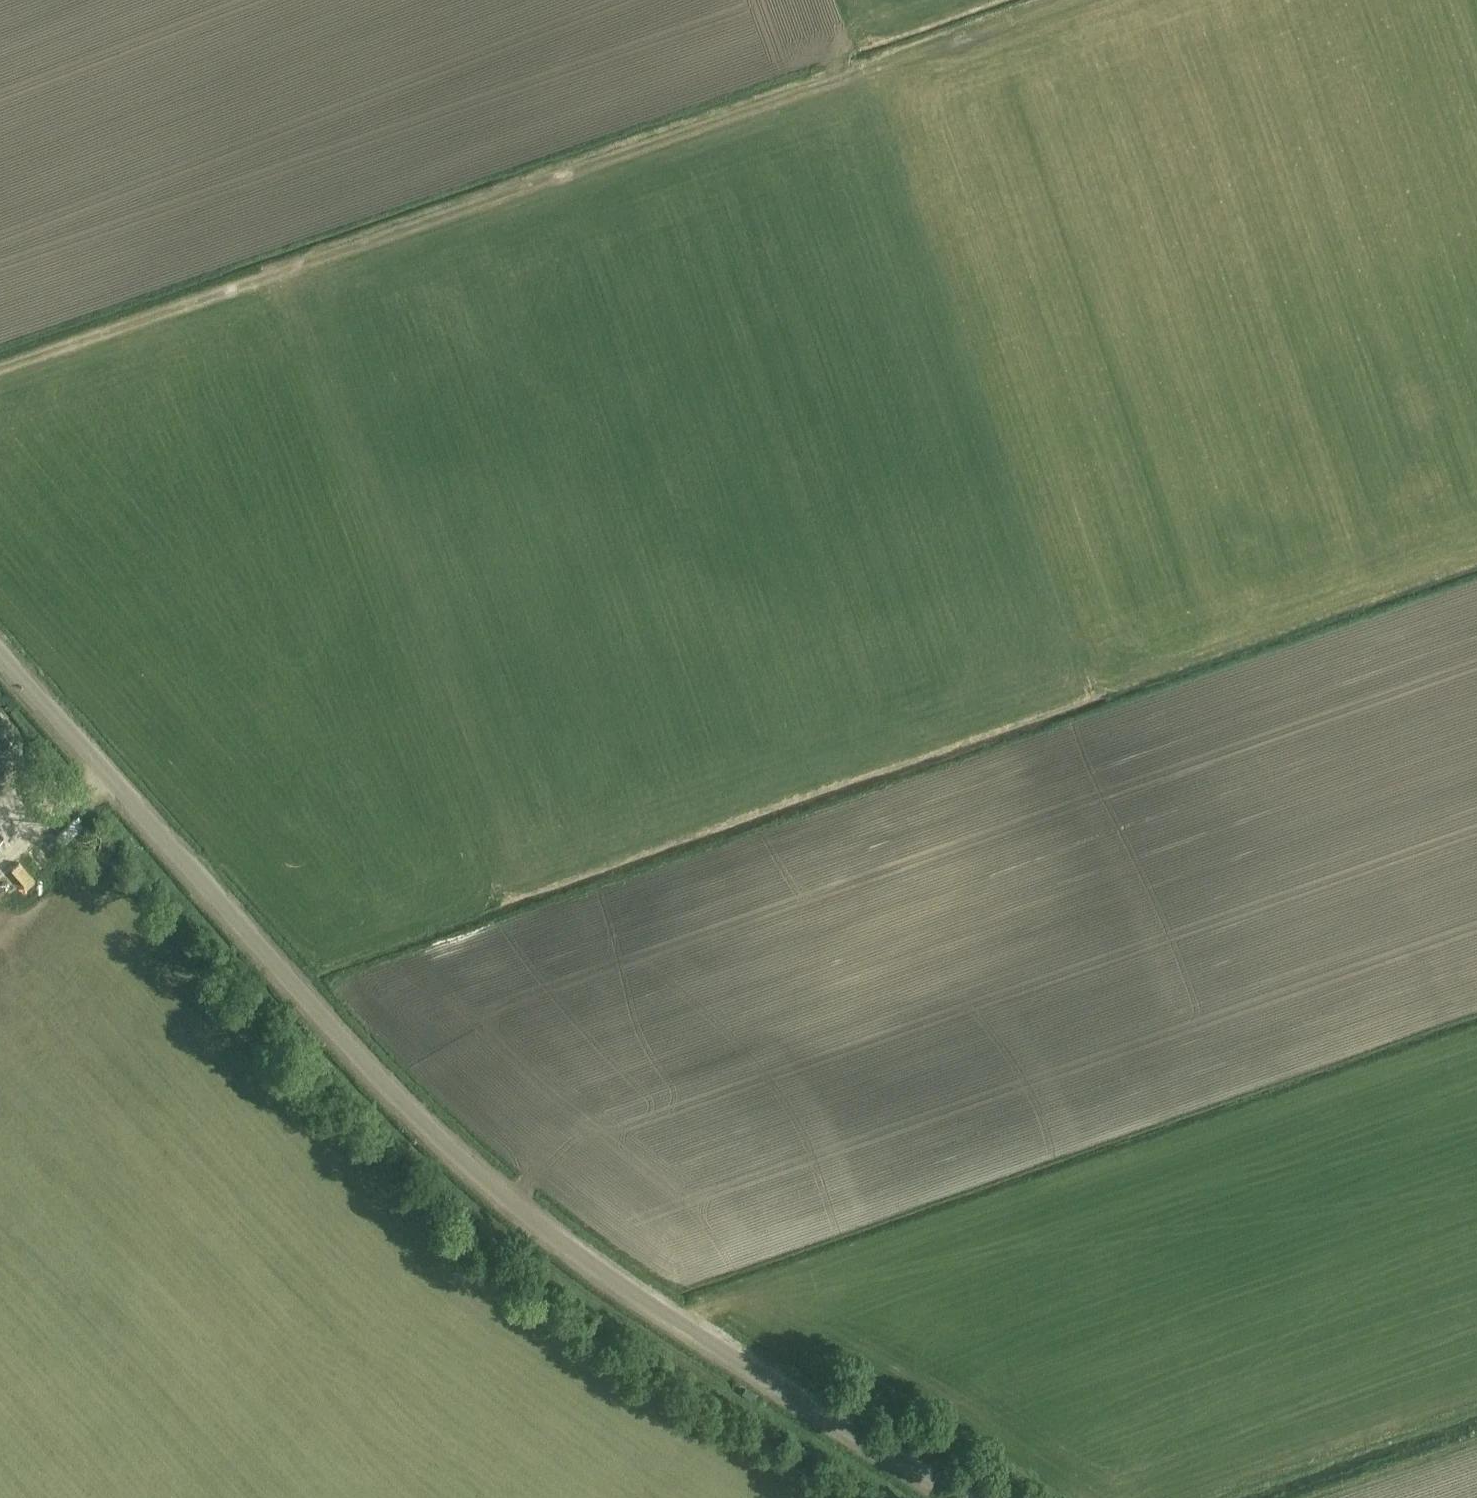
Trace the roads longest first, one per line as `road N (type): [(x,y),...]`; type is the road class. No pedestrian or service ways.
road 1 (tertiary): [(943,1497),(582,1264),(433,1133),(0,653)]
road 2 (track): [(839,0),(861,64),(0,359)]

